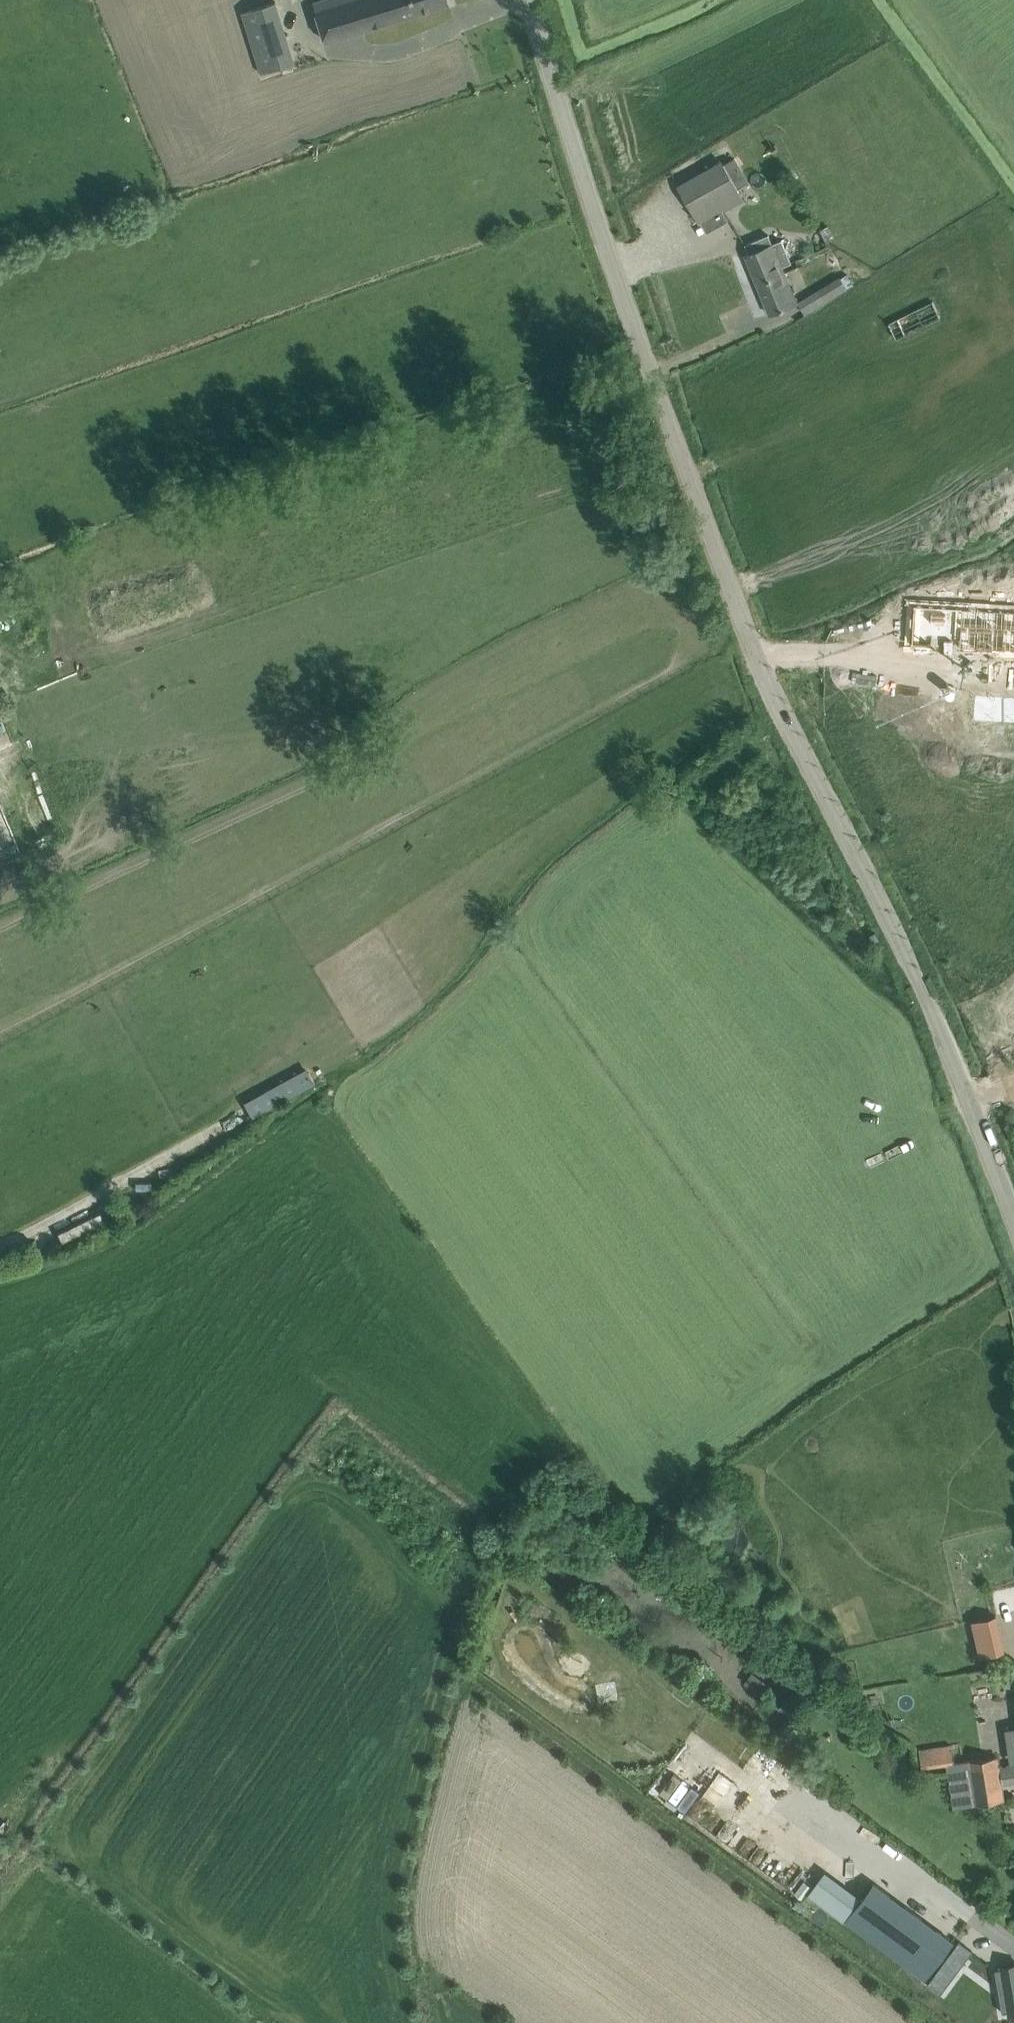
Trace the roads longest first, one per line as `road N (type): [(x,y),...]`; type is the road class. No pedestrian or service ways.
road 1 (unclassified): [(1013,1204),(914,945),(709,584),(526,0)]

